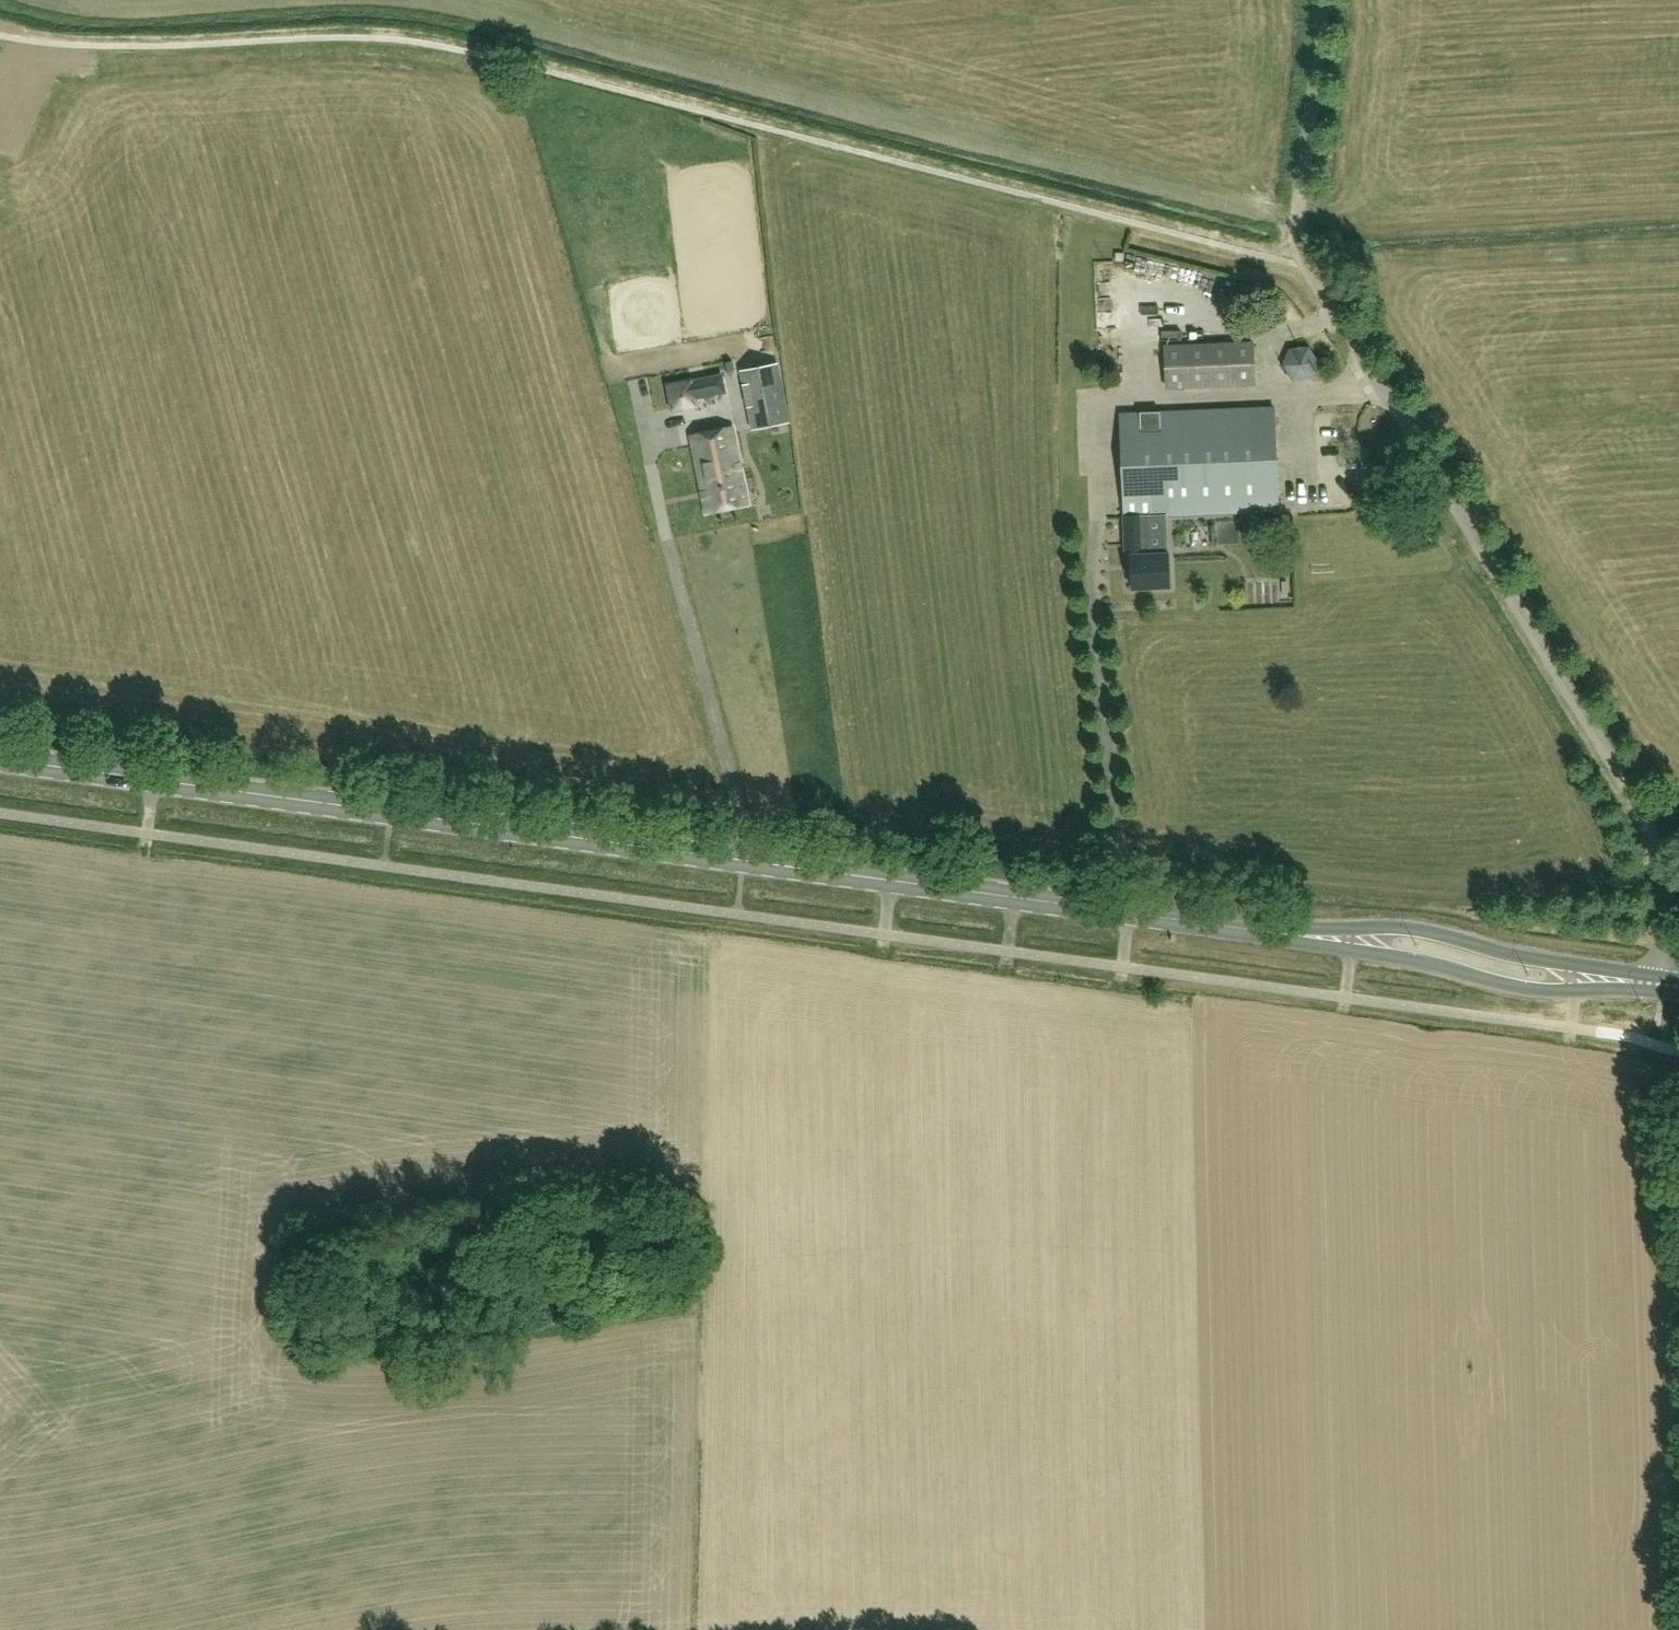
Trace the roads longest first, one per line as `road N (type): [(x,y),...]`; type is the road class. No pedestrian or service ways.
road 1 (secondary): [(1662,979),(0,760)]
road 2 (unclassified): [(1662,979),(1665,882),(1643,812),(1297,242),(1320,0)]

